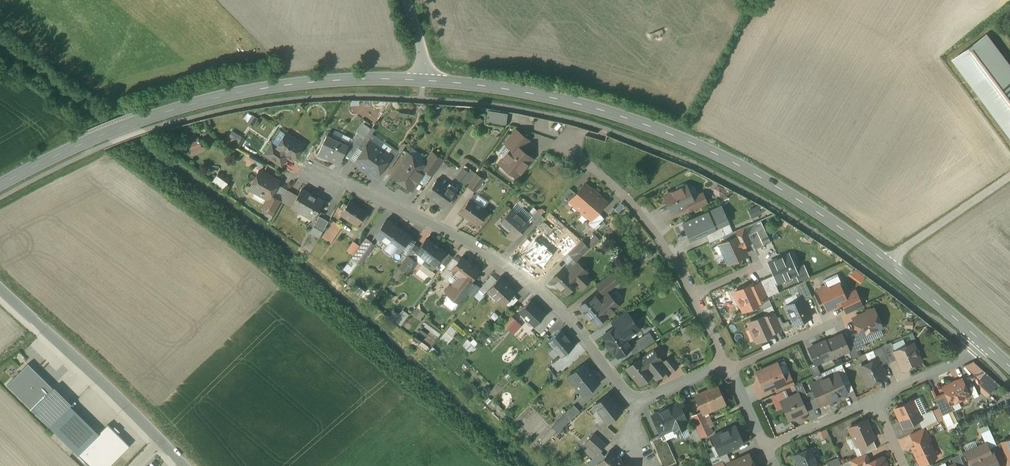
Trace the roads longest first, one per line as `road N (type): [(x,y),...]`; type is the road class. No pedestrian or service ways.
road 1 (secondary): [(979,339),(834,224),(721,157),(556,98),(423,81)]
road 2 (secondary): [(423,81),(333,80),(236,93),(91,139),(0,185)]
road 3 (residential): [(315,170),(504,264),(572,324),(634,404)]
road 4 (residential): [(0,289),(184,465)]
road 5 (residential): [(569,140),(659,240),(691,296)]
road 6 (residential): [(874,400),(952,365),(979,339)]

